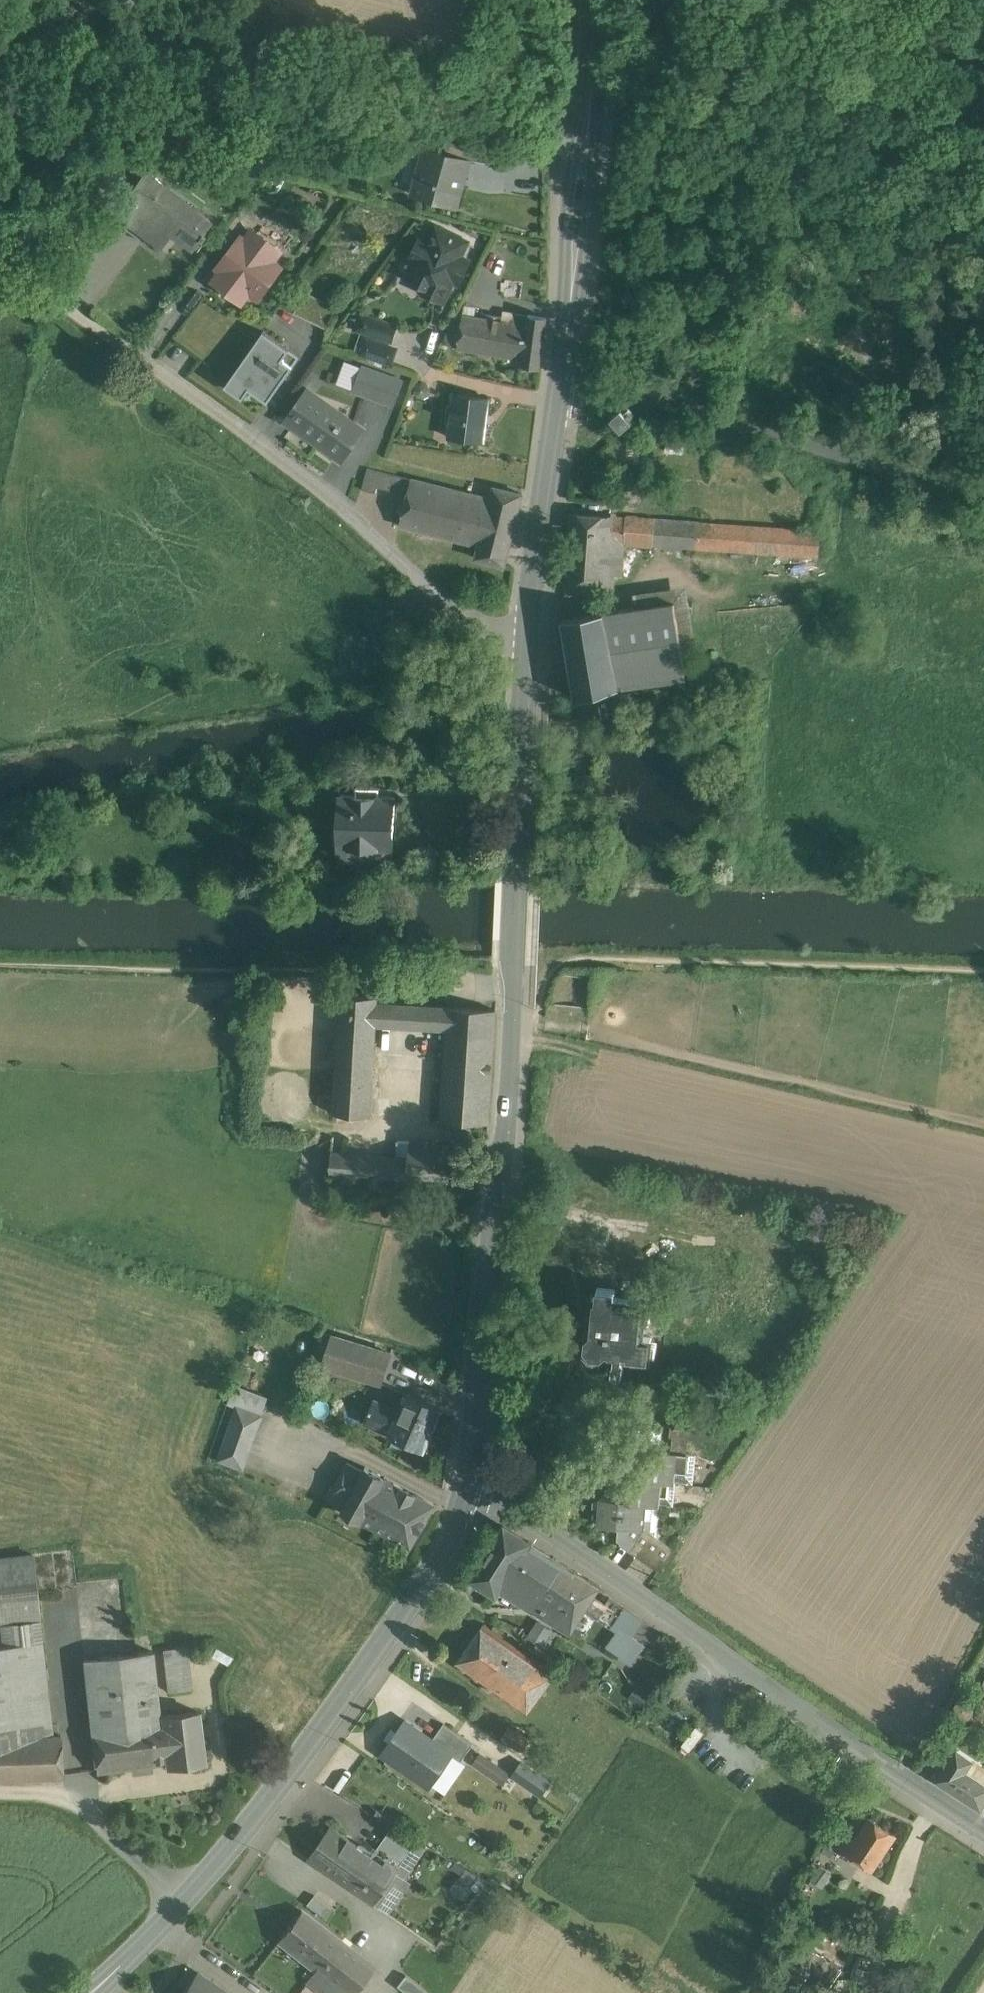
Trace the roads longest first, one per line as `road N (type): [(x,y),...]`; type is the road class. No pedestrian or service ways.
road 1 (tertiary): [(468,1489),(501,1195),(529,631)]
road 2 (residential): [(0,262),(330,494),(409,570),(493,626),(529,631)]
road 3 (tertiary): [(529,631),(574,308),(593,0)]
road 4 (tertiary): [(89,1992),(260,1811),(421,1589),(468,1489)]
road 5 (tertiary): [(468,1489),(633,1589),(983,1826)]
road 6 (track): [(983,494),(924,483),(636,391),(580,382)]

